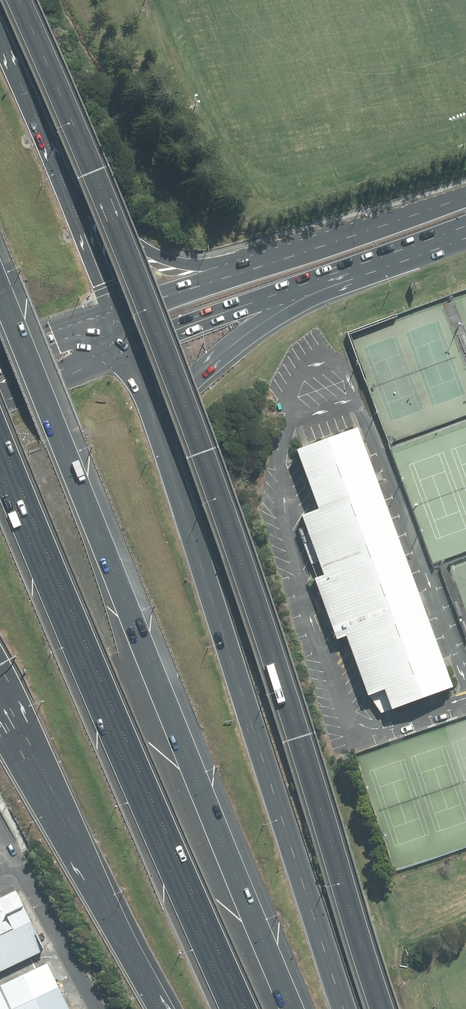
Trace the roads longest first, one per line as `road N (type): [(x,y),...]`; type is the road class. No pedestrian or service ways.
road 1 (motorway): [(0,291),(292,1008)]
road 2 (motorway): [(154,415),(343,1008)]
road 3 (motorway): [(246,1008),(0,440)]
road 4 (motorway): [(162,1008),(0,713)]
road 5 (motorway): [(67,192),(98,220),(176,262),(262,266)]
road 6 (primary): [(262,266),(465,197)]
road 7 (motorway): [(312,281),(154,415)]
road 8 (primary): [(312,281),(129,344)]
road 9 (unclassified): [(14,852),(95,1008)]
road 10 (motorway): [(0,40),(67,192)]
road 11 (primary): [(465,225),(312,281)]
road 12 (primary): [(116,311),(262,266)]
road 13 (primary): [(129,344),(0,399)]
road 14 (motorway): [(67,192),(116,311)]
road 15 (primary): [(0,353),(116,311)]

